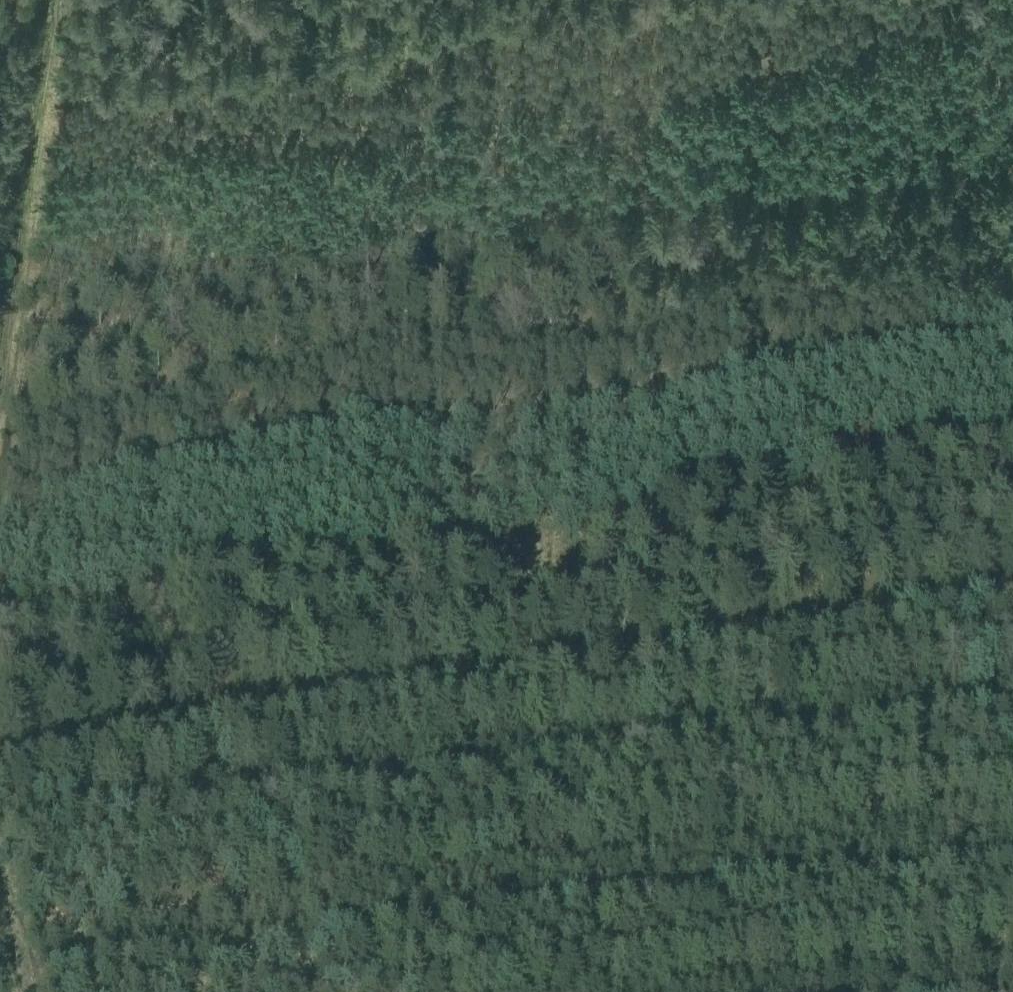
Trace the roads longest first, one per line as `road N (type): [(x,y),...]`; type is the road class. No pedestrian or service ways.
road 1 (track): [(0,759),(1012,604)]
road 2 (track): [(32,0),(0,239)]

